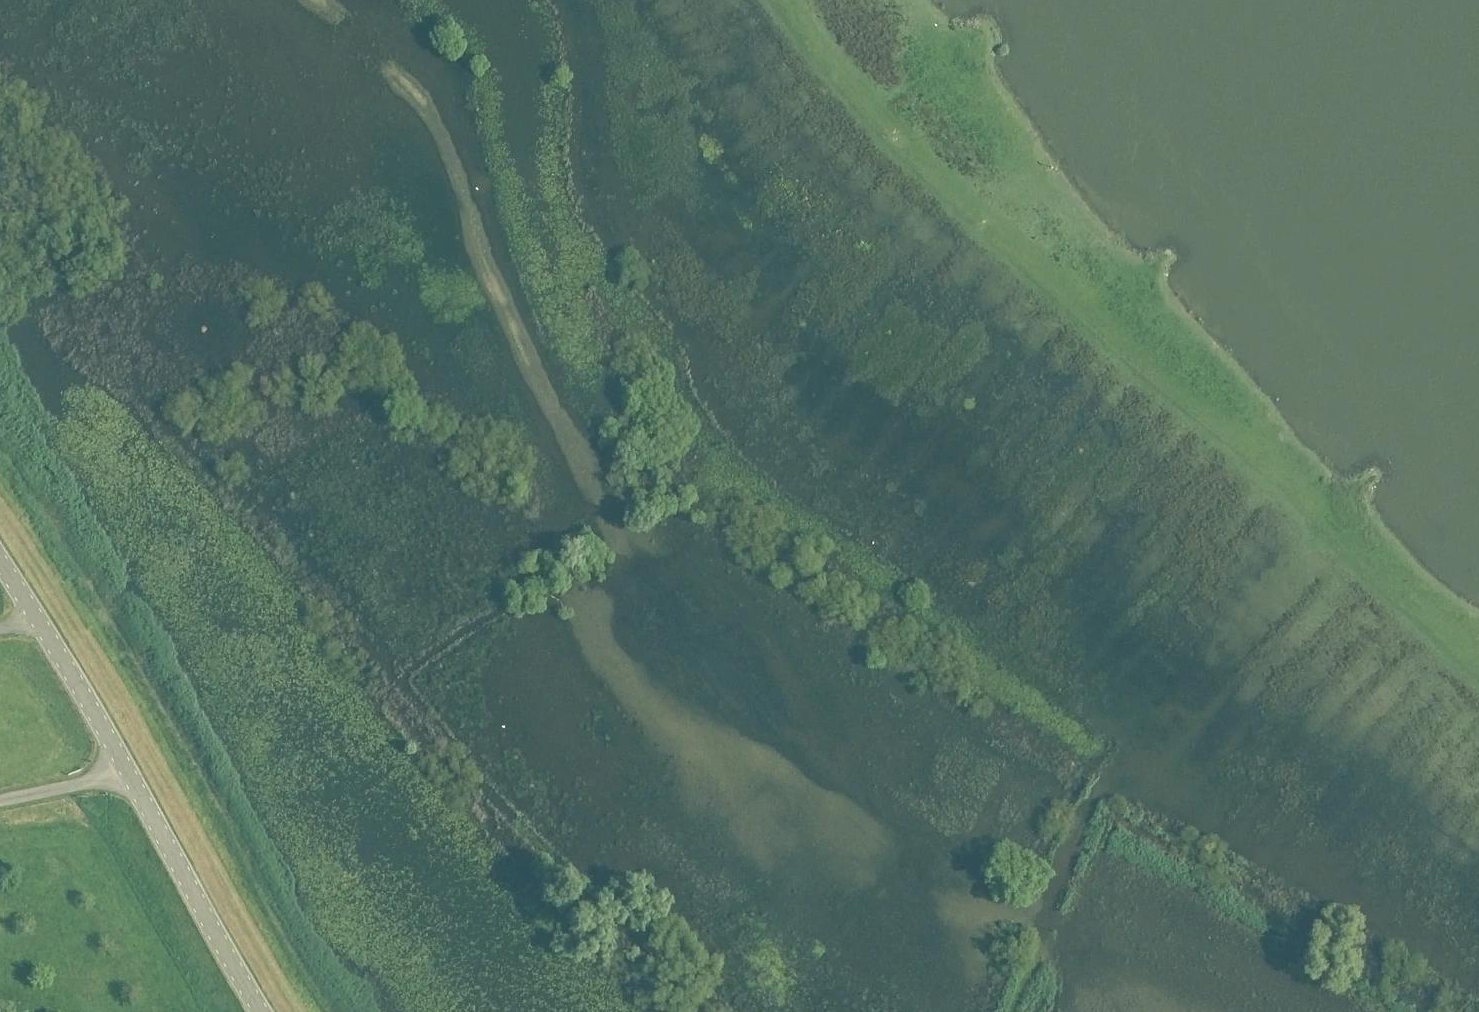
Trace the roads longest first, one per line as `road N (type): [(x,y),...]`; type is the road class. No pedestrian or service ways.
road 1 (tertiary): [(261,1011),(0,560)]

